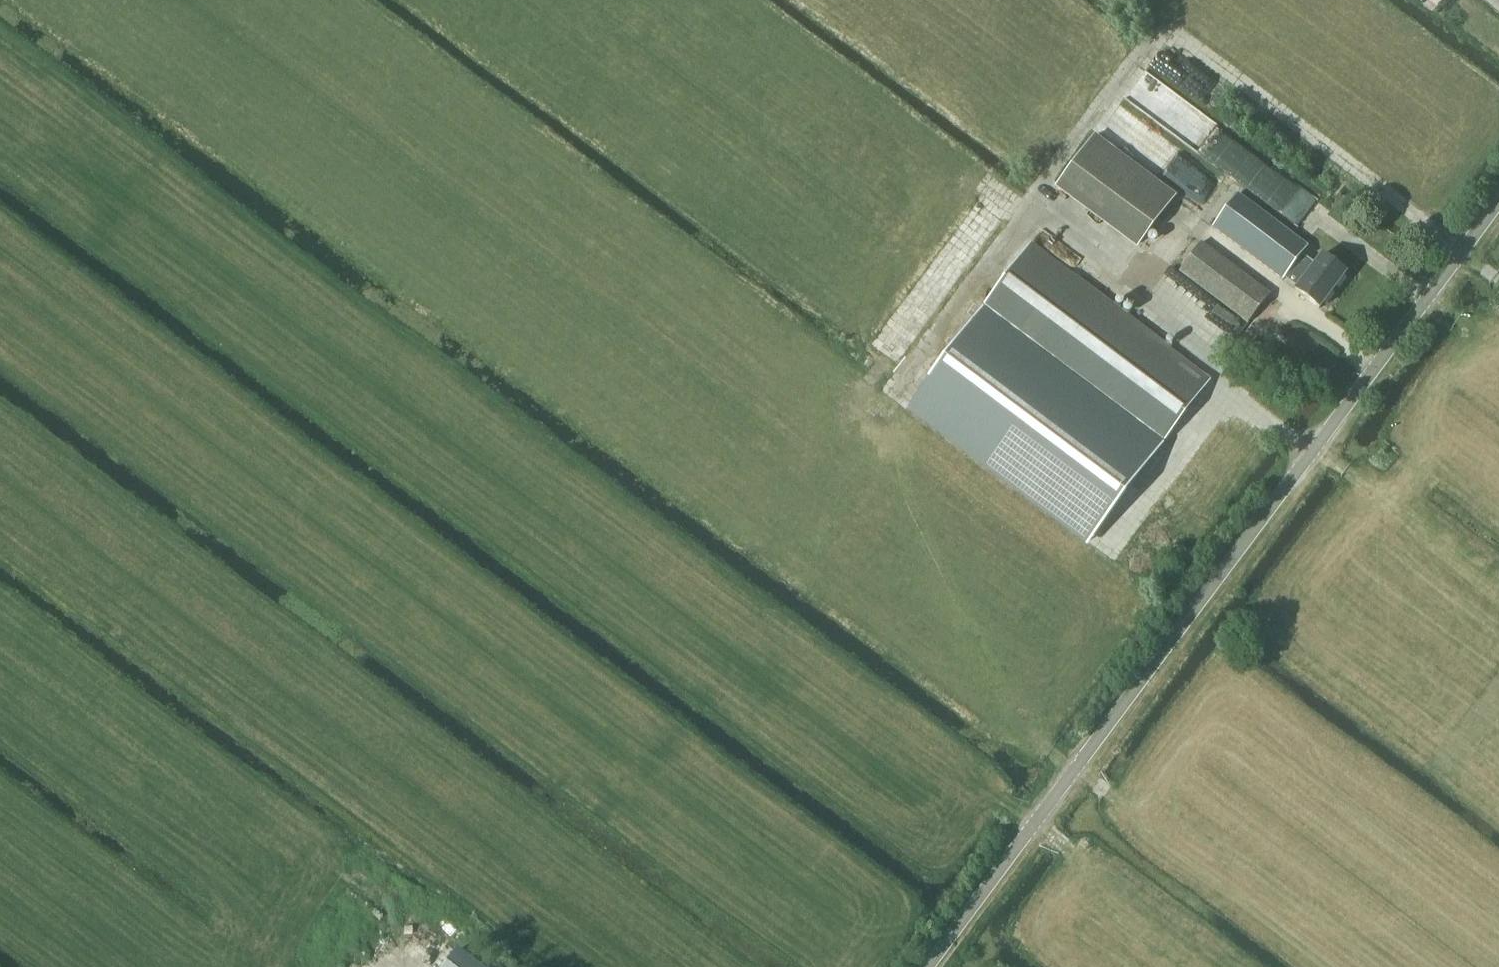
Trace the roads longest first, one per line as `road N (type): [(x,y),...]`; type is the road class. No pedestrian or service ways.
road 1 (unclassified): [(929,966),(1498,203)]

